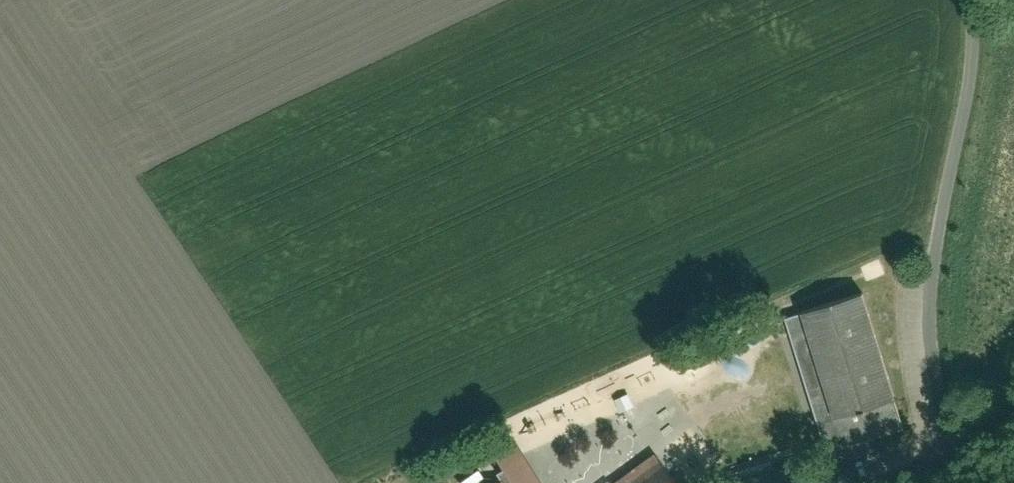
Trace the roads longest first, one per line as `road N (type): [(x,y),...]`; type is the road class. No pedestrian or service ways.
road 1 (residential): [(946,439),(931,299),(965,100),(967,0)]

